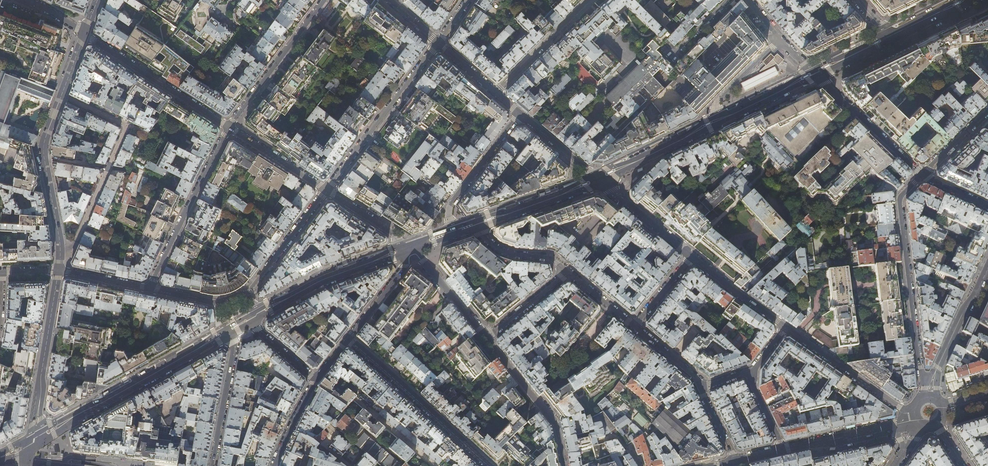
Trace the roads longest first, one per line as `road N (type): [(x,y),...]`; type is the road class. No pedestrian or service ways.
road 1 (secondary): [(35,439),(230,329)]
road 2 (residential): [(923,175),(900,199),(924,384)]
road 3 (residential): [(60,254),(75,242),(127,126),(61,95)]
road 4 (residential): [(488,465),(348,338)]
road 5 (residential): [(438,43),(326,189)]
road 6 (residential): [(150,288),(230,128)]
road 7 (residential): [(84,33),(230,128)]
road 8 (tertiary): [(59,269),(35,439)]
road 9 (tertiary): [(61,95),(43,146),(60,254)]
road 10 (secondary): [(260,312),(406,248)]
road 11 (residential): [(230,128),(325,0)]
road 12 (residential): [(486,338),(556,425),(563,465)]
road 13 (residential): [(812,74),(923,175)]
road 14 (tertiary): [(902,409),(785,326)]
road 15 (residential): [(452,232),(450,207),(519,114)]
road 16 (residential): [(230,329),(212,465)]
road 17 (secondary): [(598,179),(720,119)]
road 18 (secondary): [(474,224),(598,179)]
road 19 (residential): [(326,189),(247,294)]
road 20 (residential): [(406,248),(418,252),(486,338)]
road 21 (tertiary): [(692,256),(598,179)]

